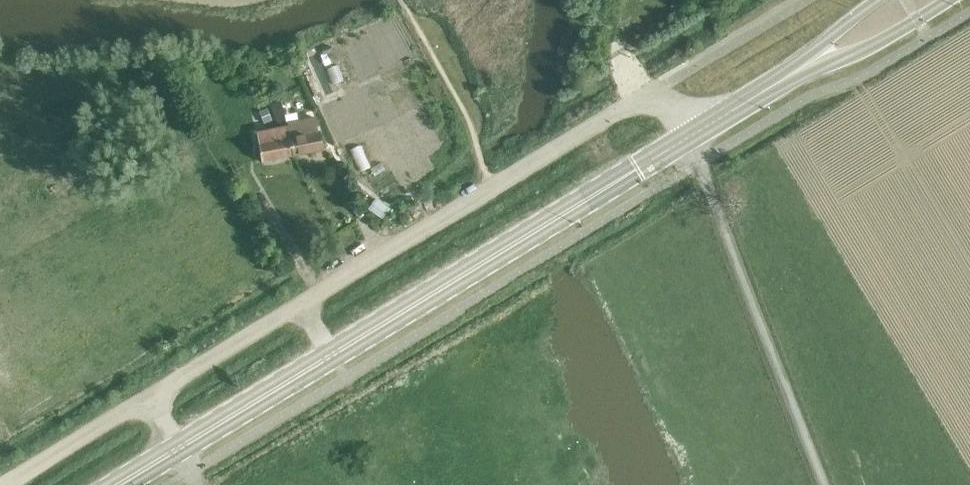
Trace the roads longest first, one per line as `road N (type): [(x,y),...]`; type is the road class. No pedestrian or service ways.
road 1 (unclassified): [(301,304),(648,94),(698,131)]
road 2 (tertiary): [(330,355),(698,131)]
road 3 (tertiary): [(743,104),(869,48),(946,0)]
road 4 (tertiary): [(177,449),(330,355)]
road 5 (unclassified): [(151,396),(301,304)]
road 6 (unclassified): [(4,484),(151,396)]
road 7 (tertiary): [(878,0),(743,104)]

